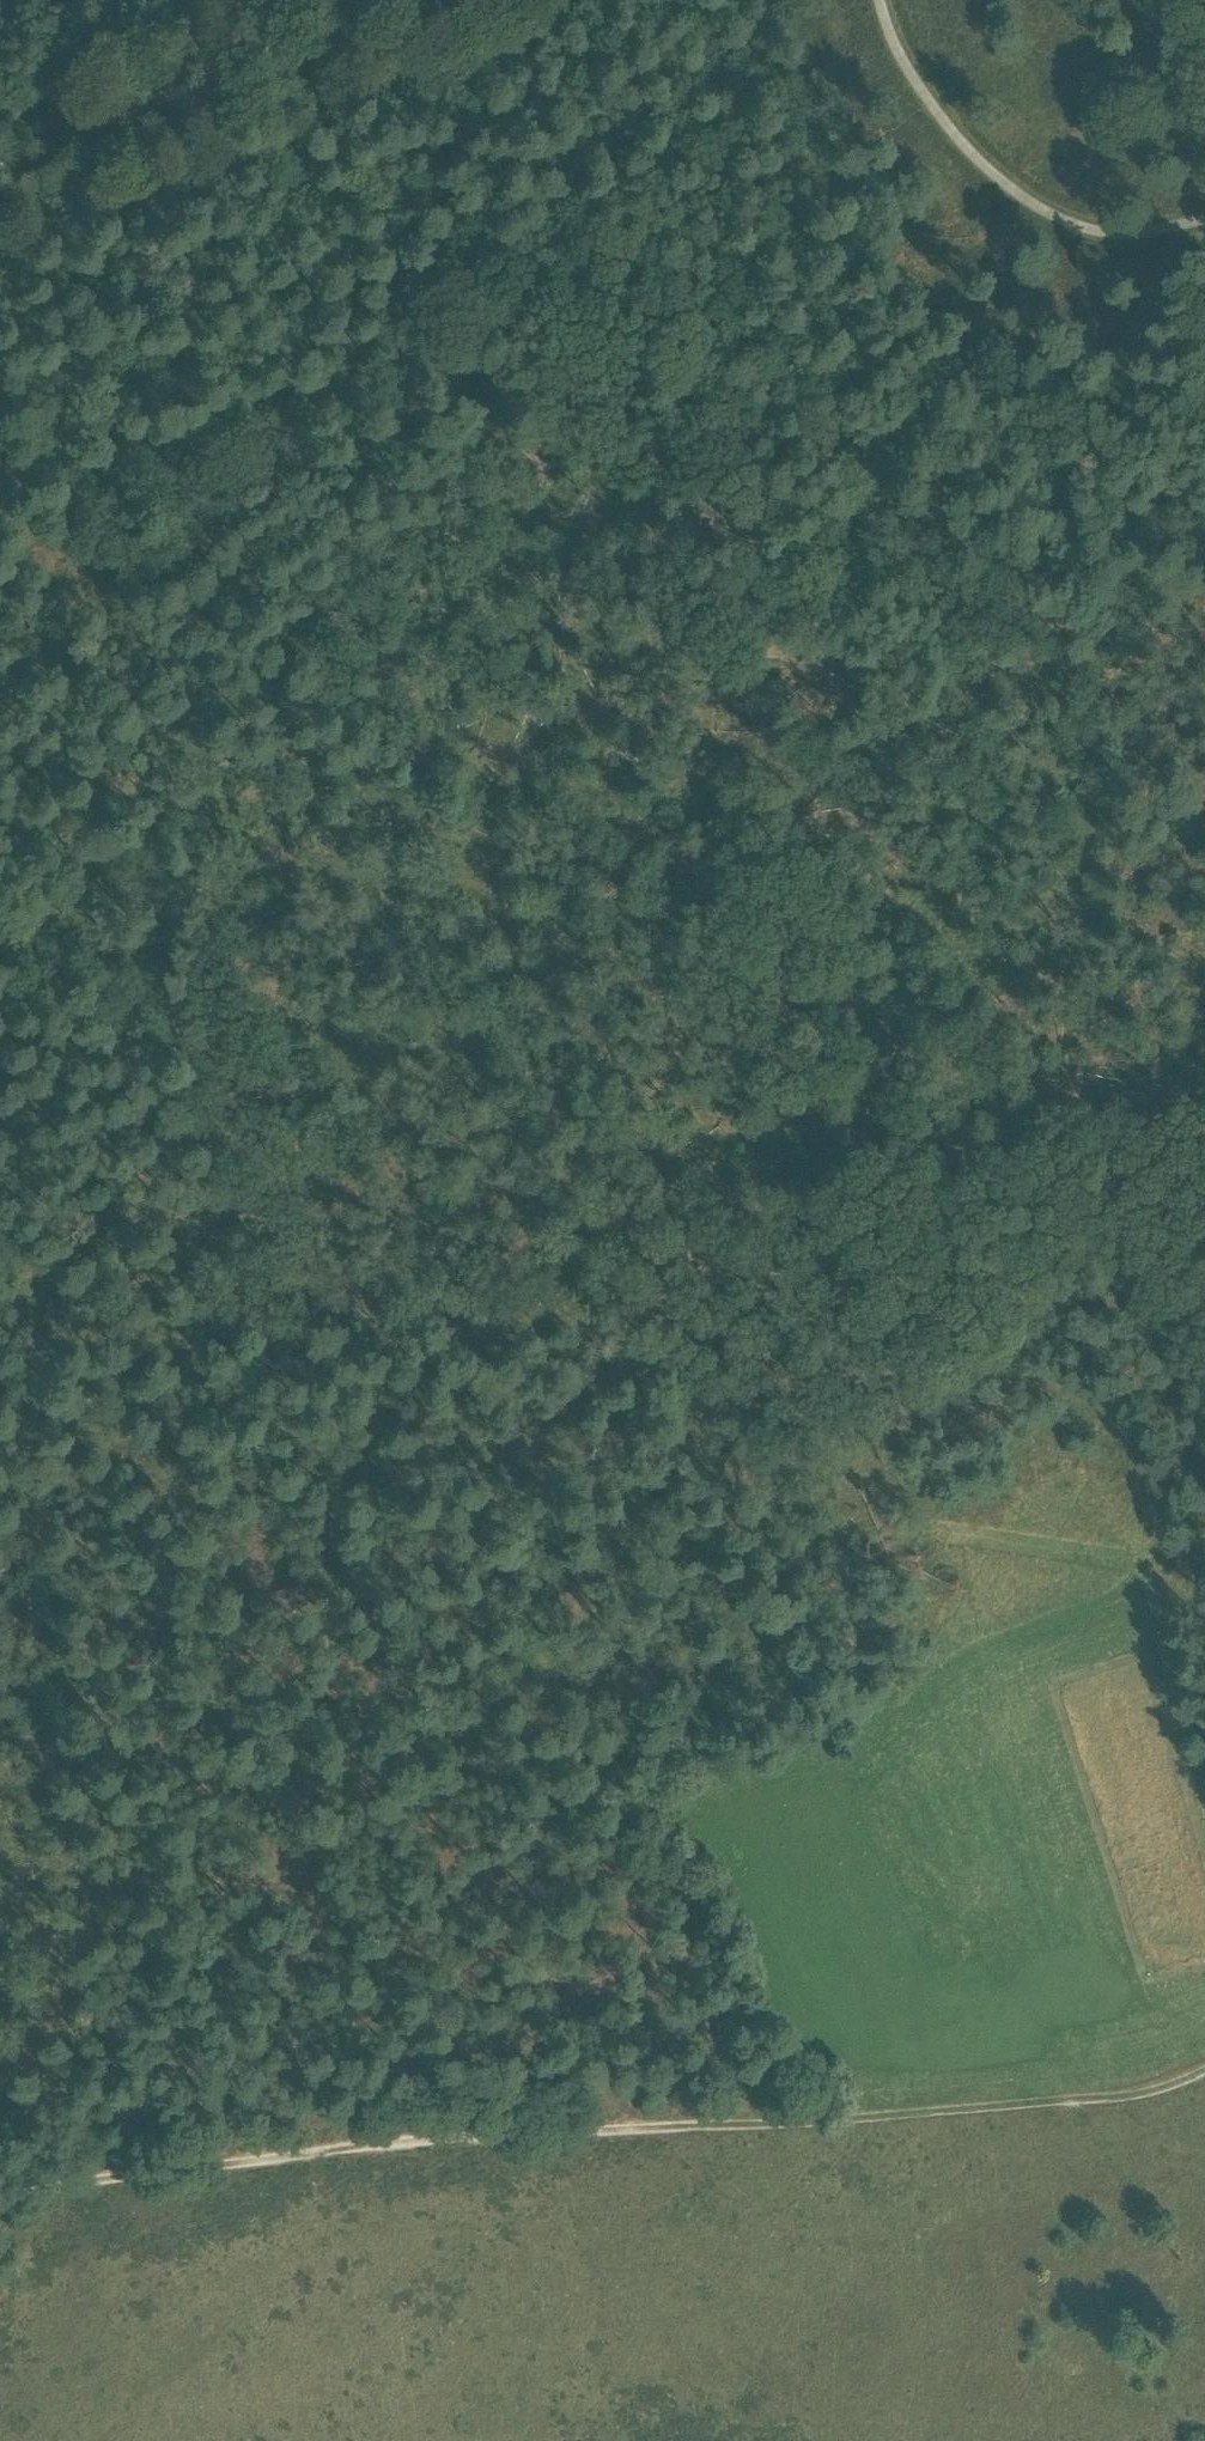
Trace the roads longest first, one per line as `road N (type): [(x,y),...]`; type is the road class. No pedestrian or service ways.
road 1 (track): [(1204,2071),(1130,2096),(857,2121),(412,2139),(0,2204)]
road 2 (track): [(0,184),(404,0)]

